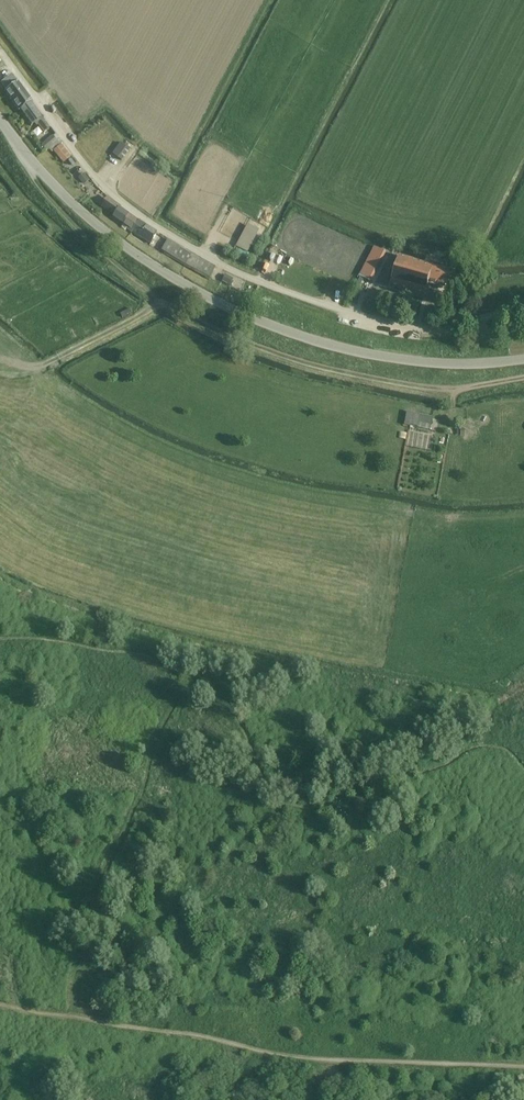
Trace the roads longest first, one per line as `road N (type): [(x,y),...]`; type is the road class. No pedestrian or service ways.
road 1 (unclassified): [(523,308),(449,327),(408,326),(325,305),(211,259),(98,181),(0,52)]
road 2 (tertiary): [(523,362),(379,356),(256,321),(85,217),(0,122)]
road 3 (track): [(523,379),(429,391),(333,372),(212,332),(124,272),(38,188),(24,153)]
road 4 (track): [(523,1068),(296,1059),(0,1005)]
road 5 (track): [(0,358),(45,364),(161,304)]

